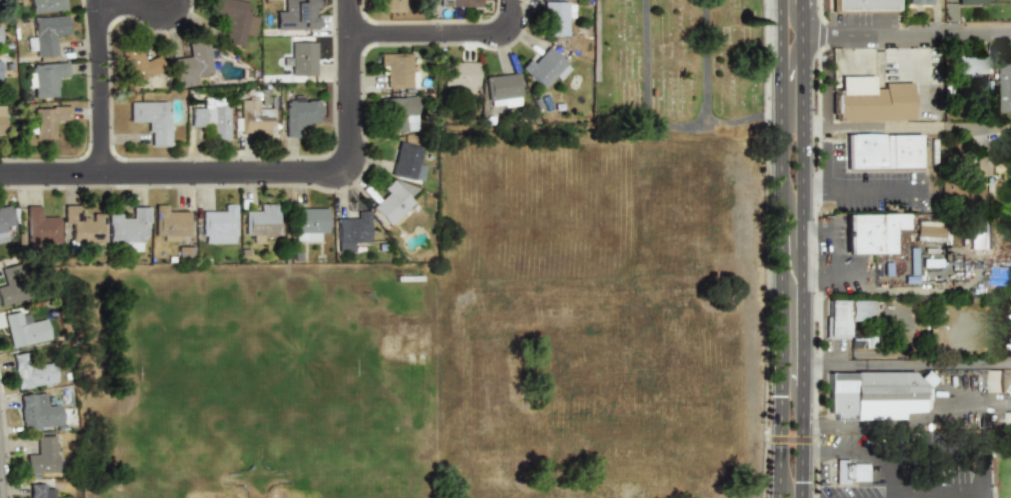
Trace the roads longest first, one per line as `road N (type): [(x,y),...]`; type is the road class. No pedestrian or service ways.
road 1 (secondary): [(800,497),(802,129)]
road 2 (residential): [(0,182),(343,179)]
road 3 (secondary): [(779,156),(776,497)]
road 4 (residential): [(800,35),(1010,32)]
road 5 (residential): [(802,129),(1010,127)]
road 6 (residential): [(342,42),(503,42),(505,0)]
road 7 (residential): [(97,181),(89,0)]
road 8 (residential): [(343,179),(342,0)]
road 9 (secondary): [(801,407),(780,275)]

